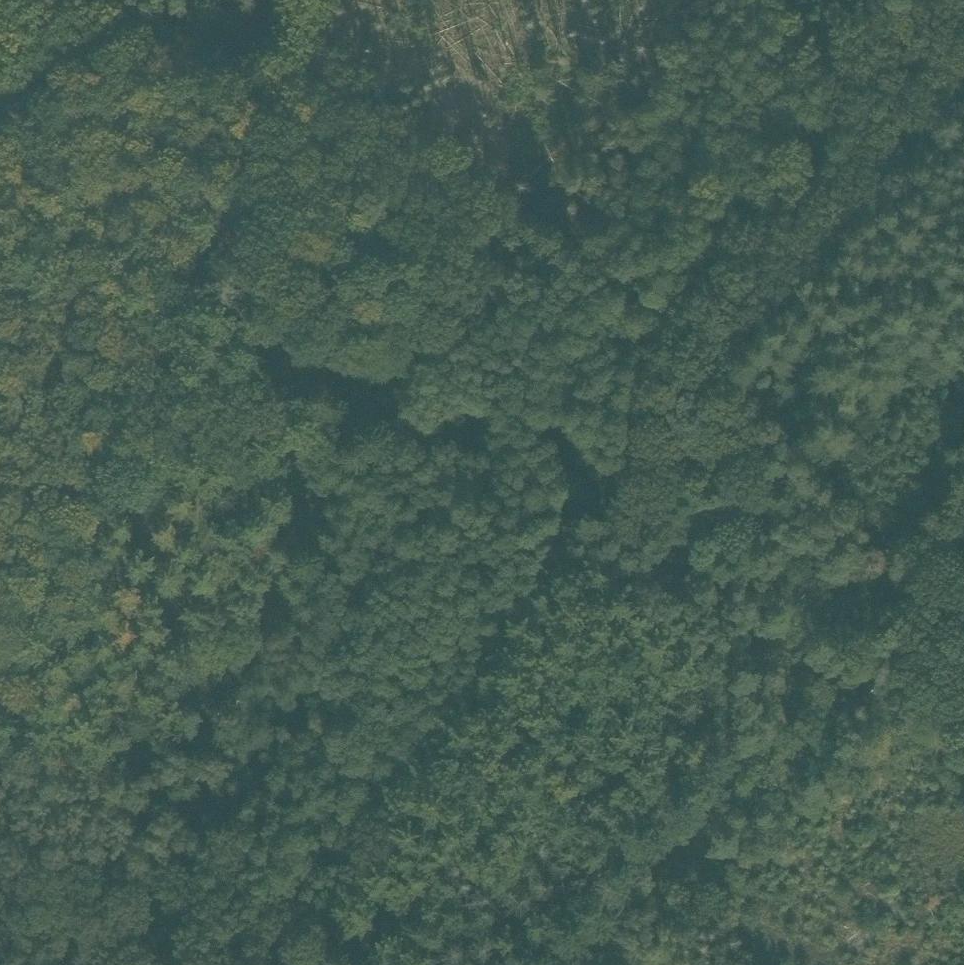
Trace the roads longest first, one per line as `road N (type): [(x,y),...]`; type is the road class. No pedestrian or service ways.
road 1 (track): [(556,964),(963,519)]

